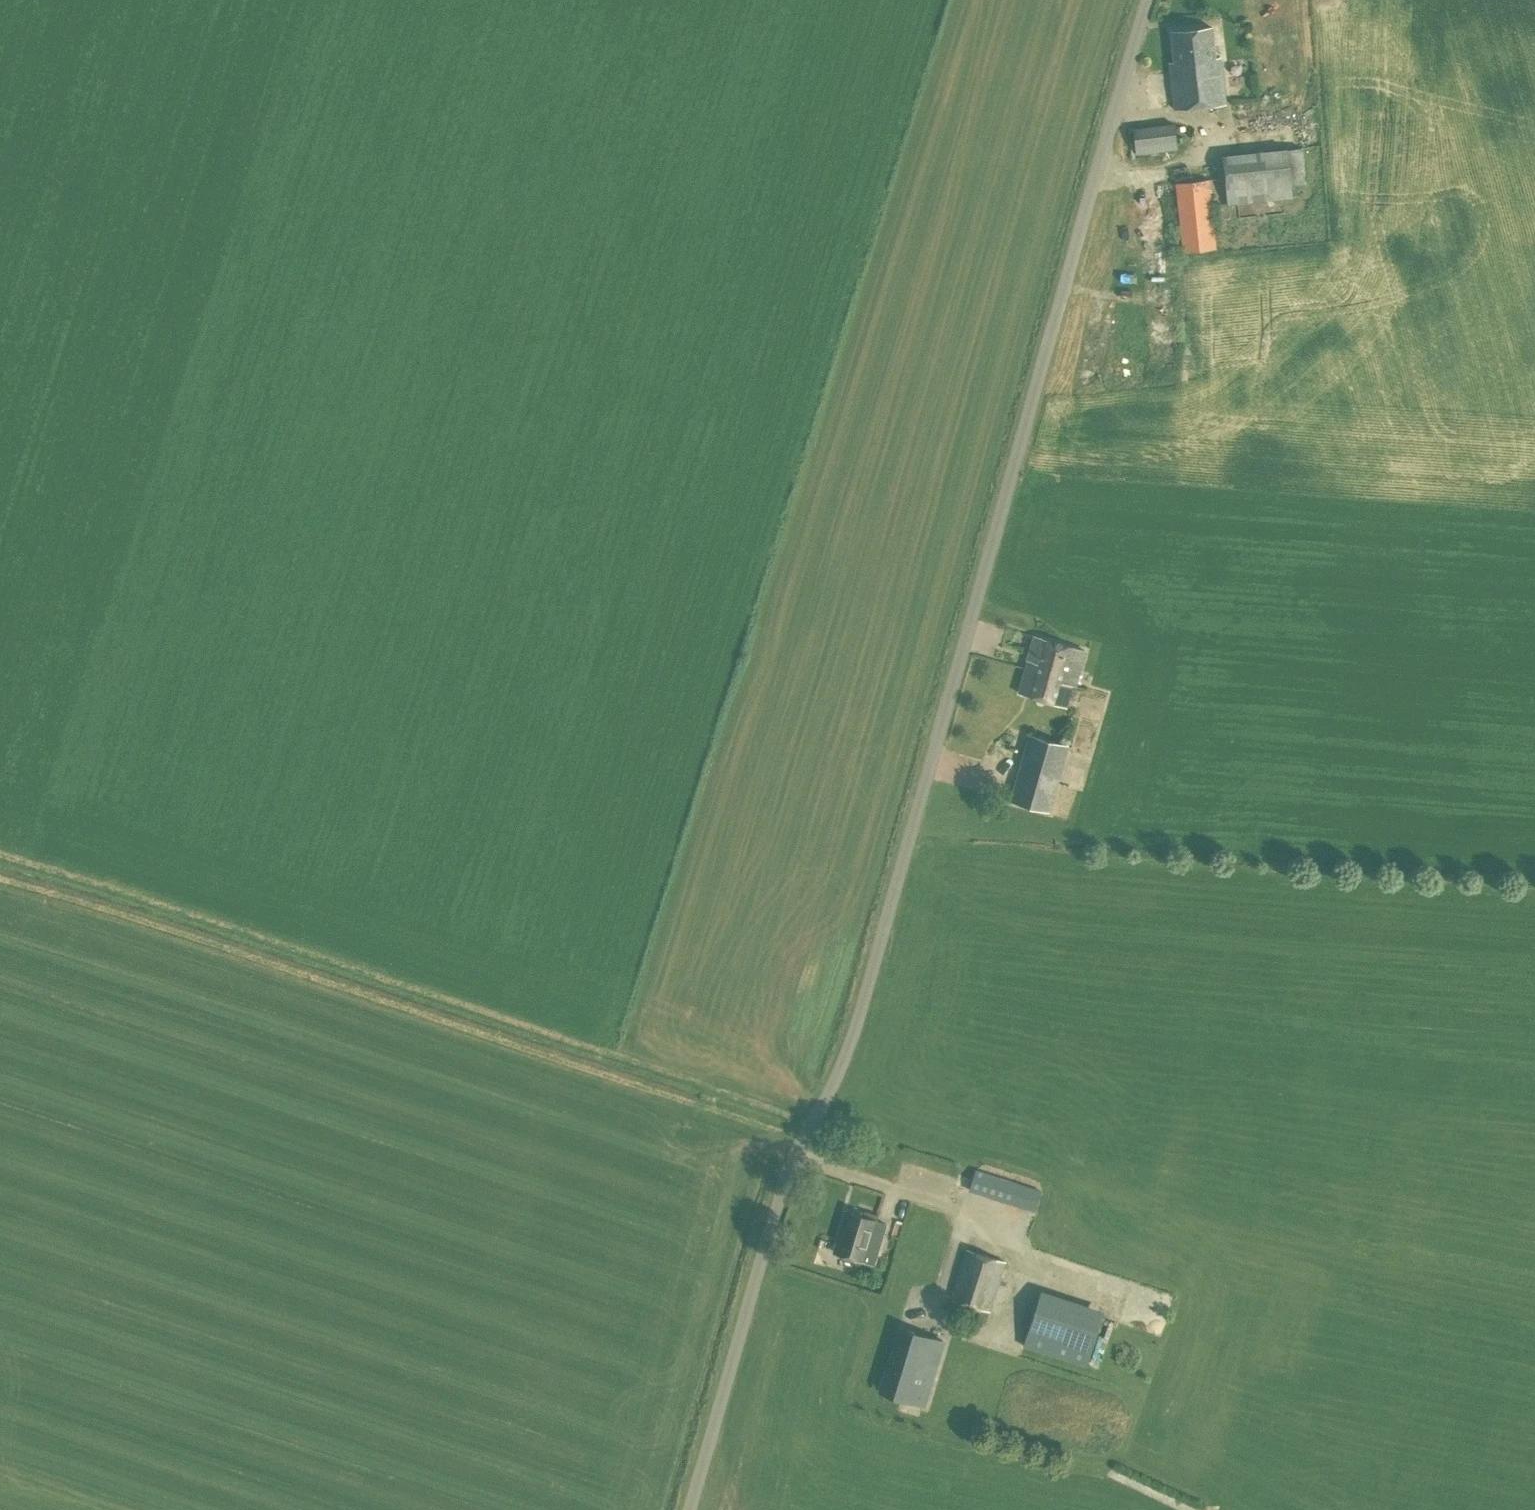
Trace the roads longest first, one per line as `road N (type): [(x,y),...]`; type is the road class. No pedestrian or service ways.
road 1 (unclassified): [(692,1509),(771,1230),(864,1011),(1152,0)]

